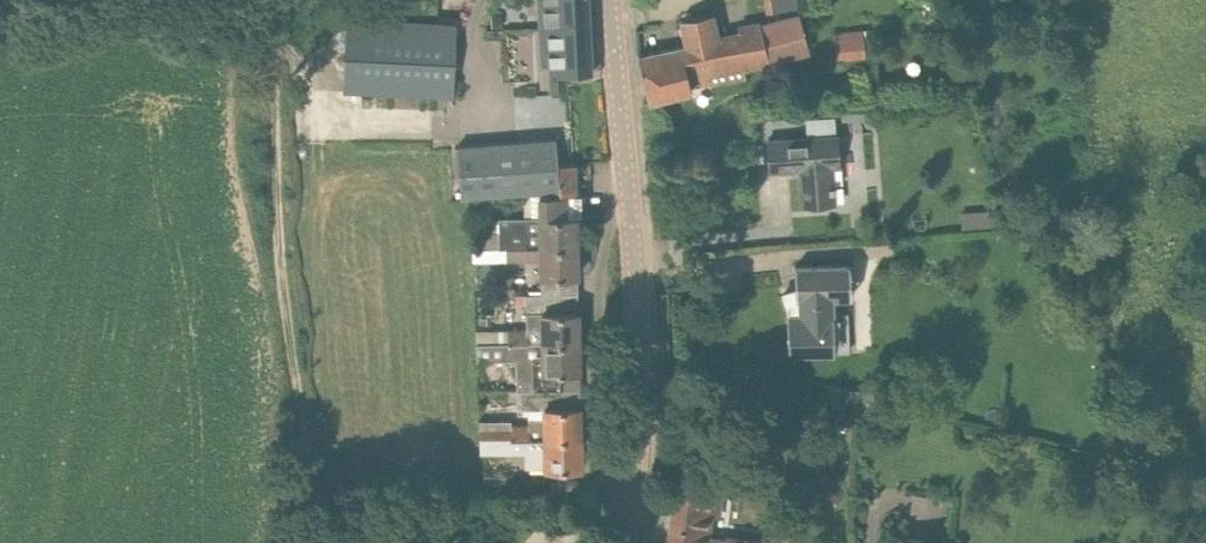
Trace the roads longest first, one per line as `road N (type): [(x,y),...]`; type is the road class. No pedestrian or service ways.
road 1 (track): [(261,0),(300,427),(298,542)]
road 2 (tertiary): [(628,542),(637,309),(609,0)]

